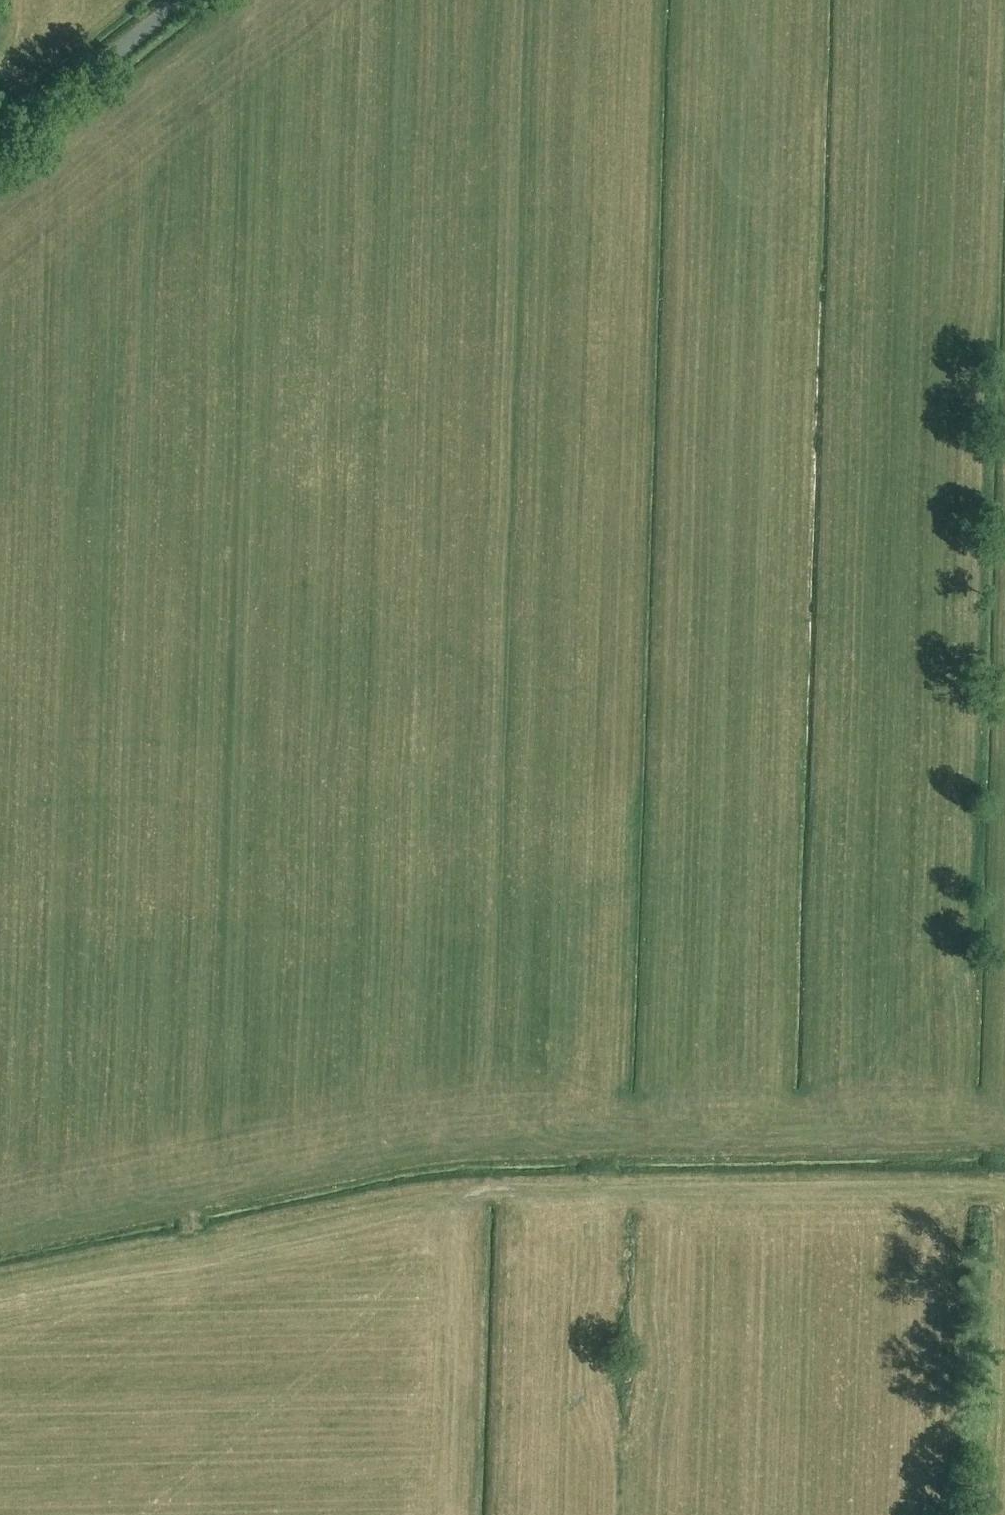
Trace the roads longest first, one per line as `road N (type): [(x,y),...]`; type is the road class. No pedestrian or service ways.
road 1 (unclassified): [(0,152),(193,0)]

